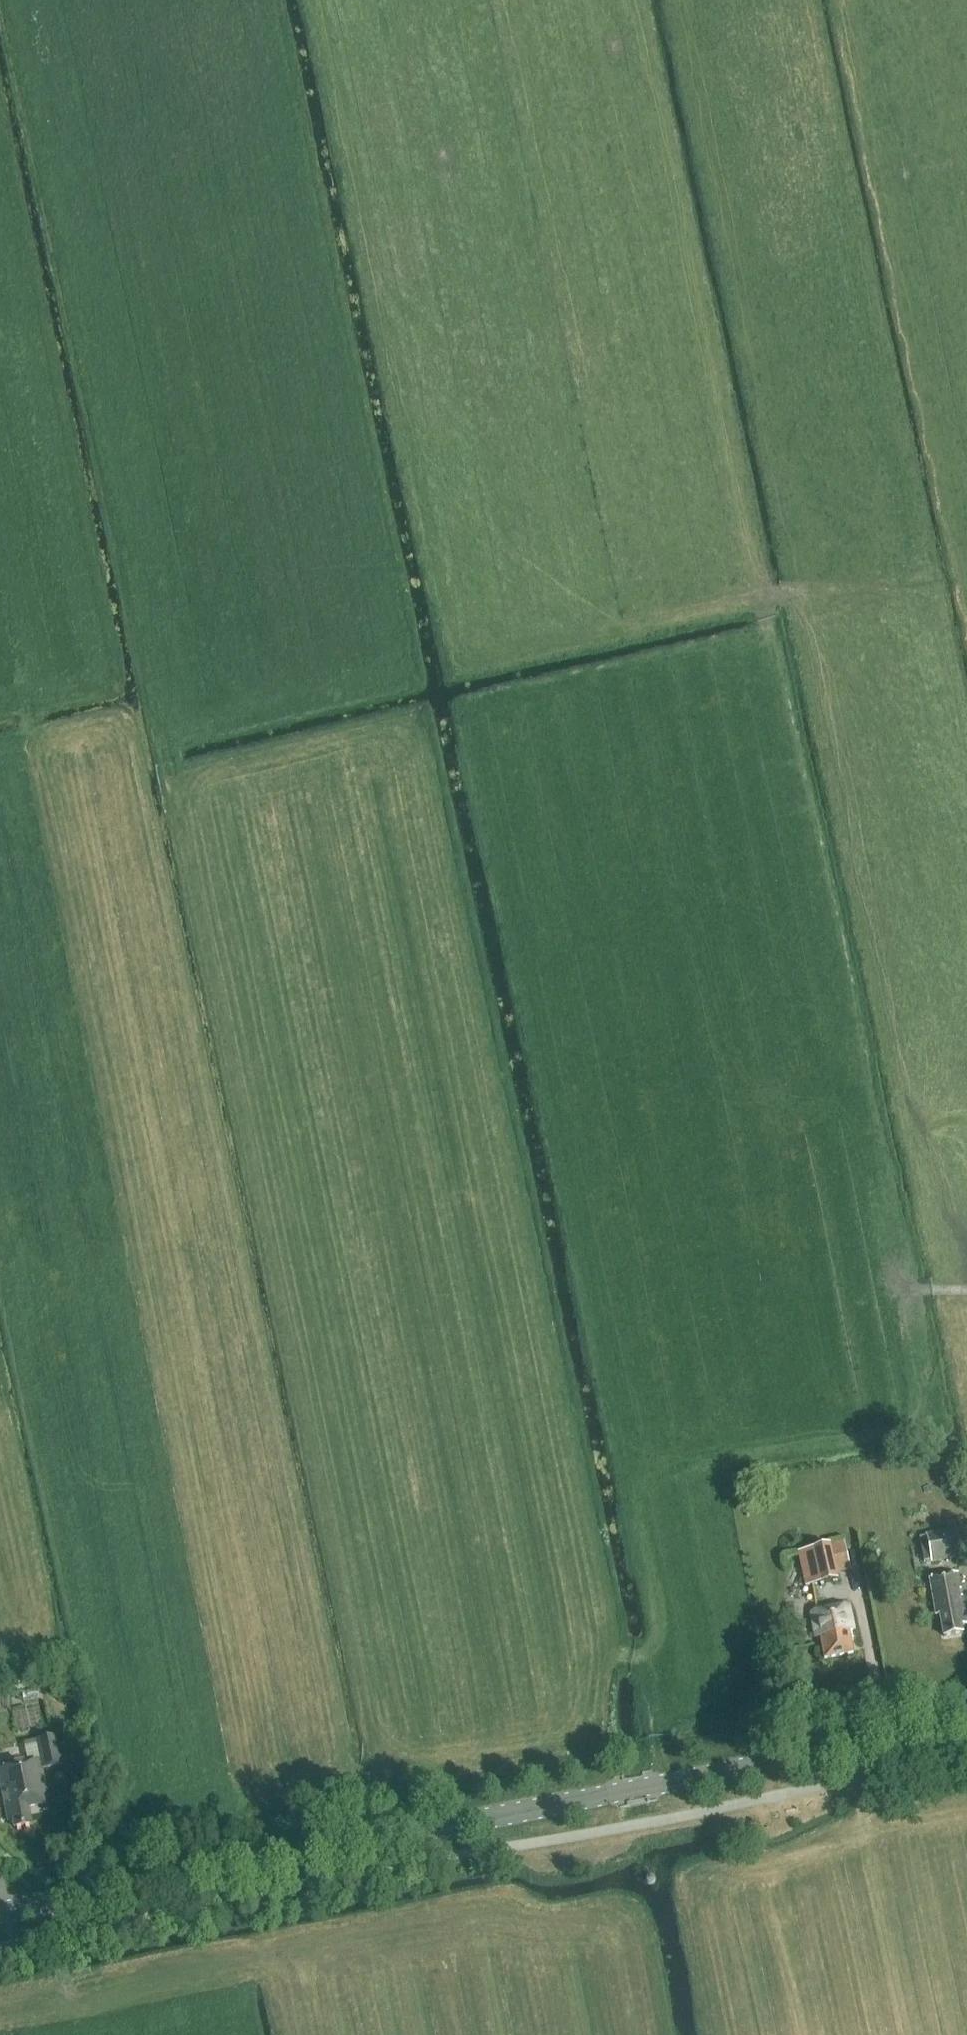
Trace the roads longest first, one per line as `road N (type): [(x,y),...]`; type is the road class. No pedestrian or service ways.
road 1 (tertiary): [(0,1917),(966,1733)]

